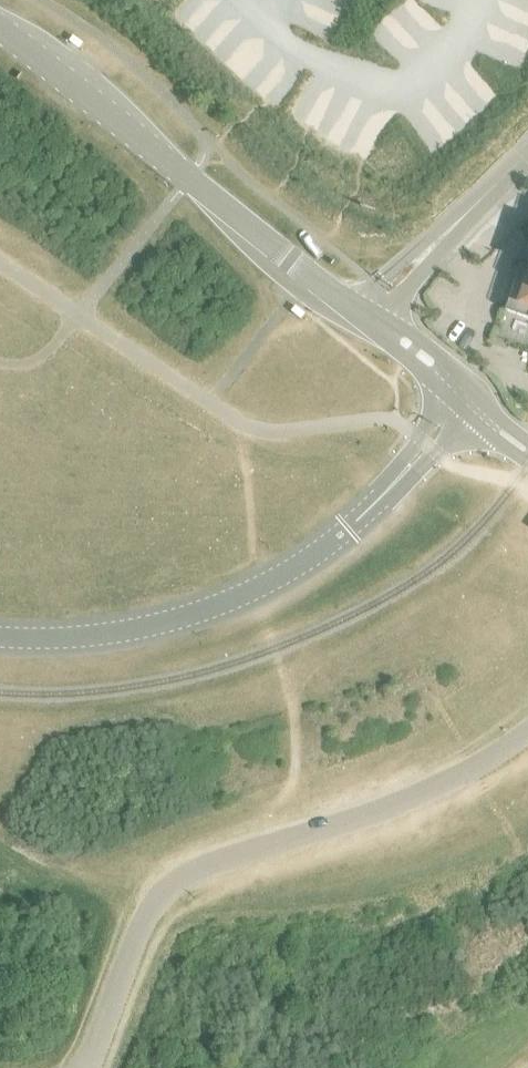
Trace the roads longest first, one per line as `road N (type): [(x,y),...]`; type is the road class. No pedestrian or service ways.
road 1 (tertiary): [(0,639),(40,646),(172,622),(280,575),(351,523),(428,445),(462,396)]
road 2 (tertiary): [(356,313),(0,31)]
road 3 (unclassified): [(468,211),(356,313)]
road 4 (unclassified): [(383,332),(468,211)]

